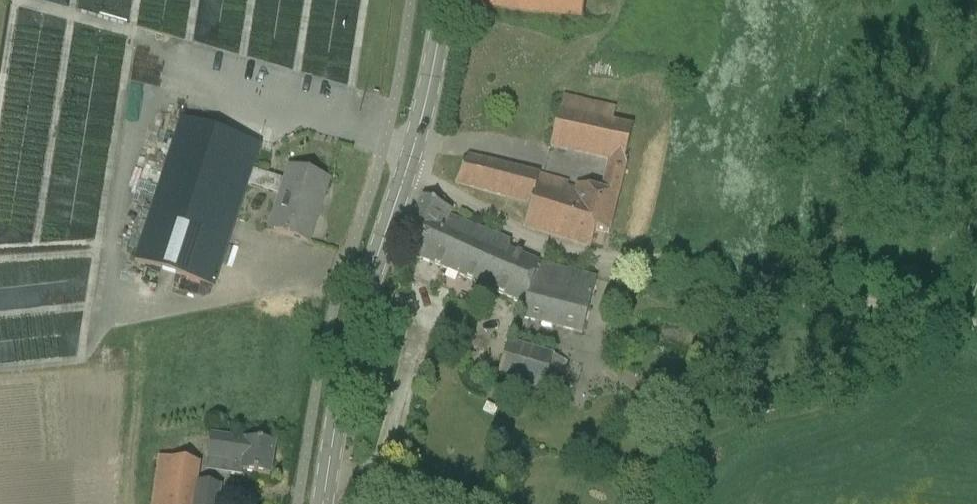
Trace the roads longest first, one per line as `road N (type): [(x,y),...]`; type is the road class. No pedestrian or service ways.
road 1 (track): [(976,329),(559,253),(484,219),(409,167)]
road 2 (tertiary): [(323,503),(354,337),(416,145),(444,0)]
road 3 (track): [(660,503),(677,471),(707,443),(805,418),(872,385),(927,318)]

